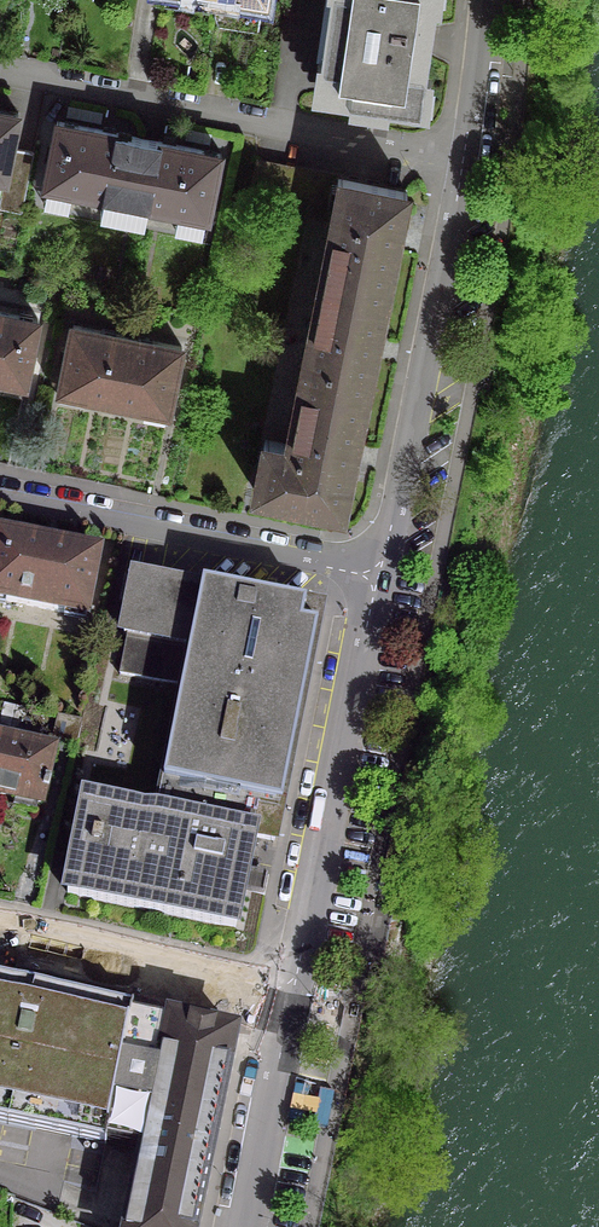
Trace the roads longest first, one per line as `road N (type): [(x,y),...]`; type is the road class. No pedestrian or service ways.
road 1 (residential): [(460,159),(0,69)]
road 2 (residential): [(374,570),(292,998)]
road 3 (residential): [(460,159),(374,570)]
road 4 (residential): [(374,570),(0,496)]
road 5 (residential): [(0,932),(292,998)]
road 6 (residential): [(292,998),(243,1226)]
road 7 (residential): [(482,0),(460,159)]

